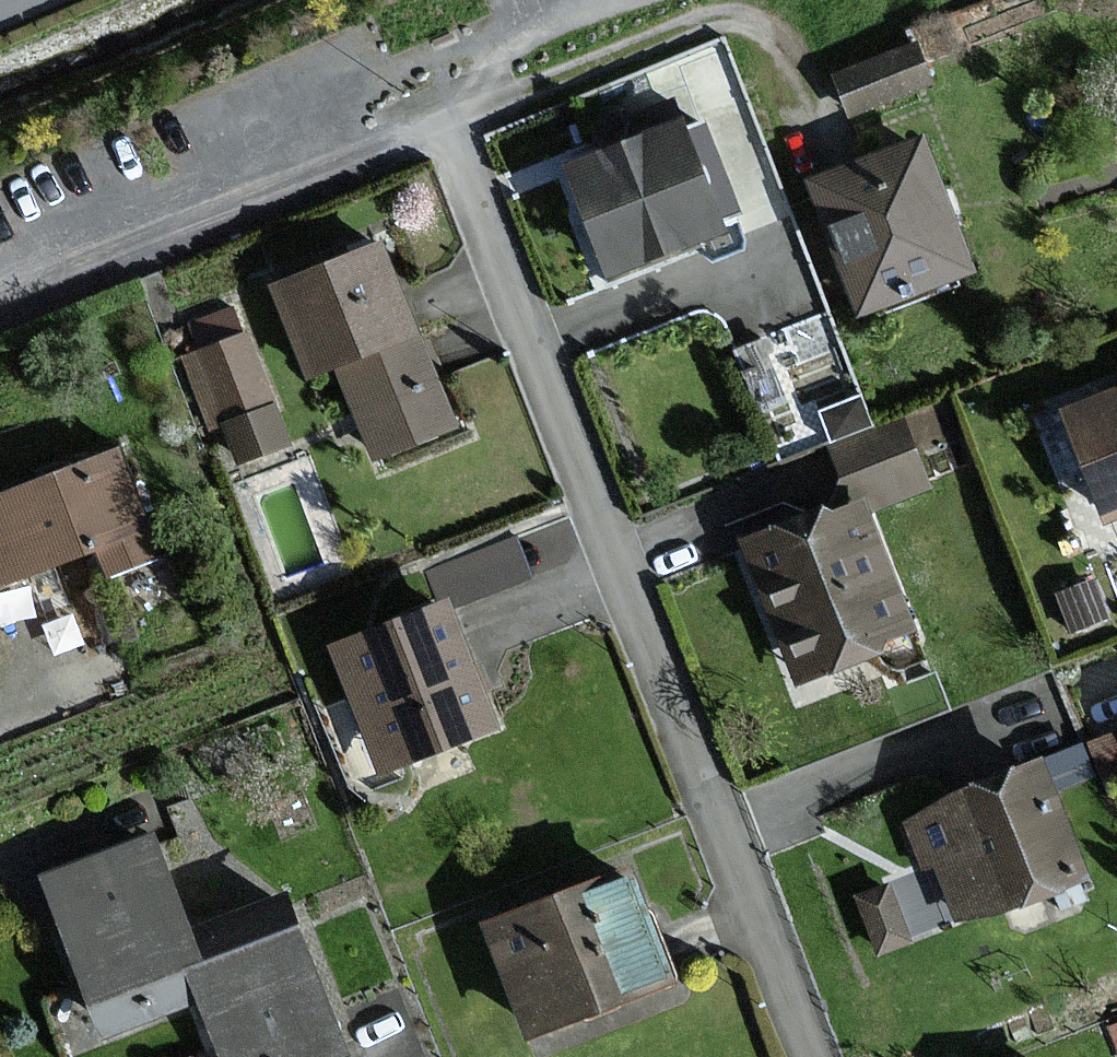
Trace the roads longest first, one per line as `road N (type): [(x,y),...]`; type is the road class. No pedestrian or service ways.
road 1 (residential): [(818,1056),(428,60)]

